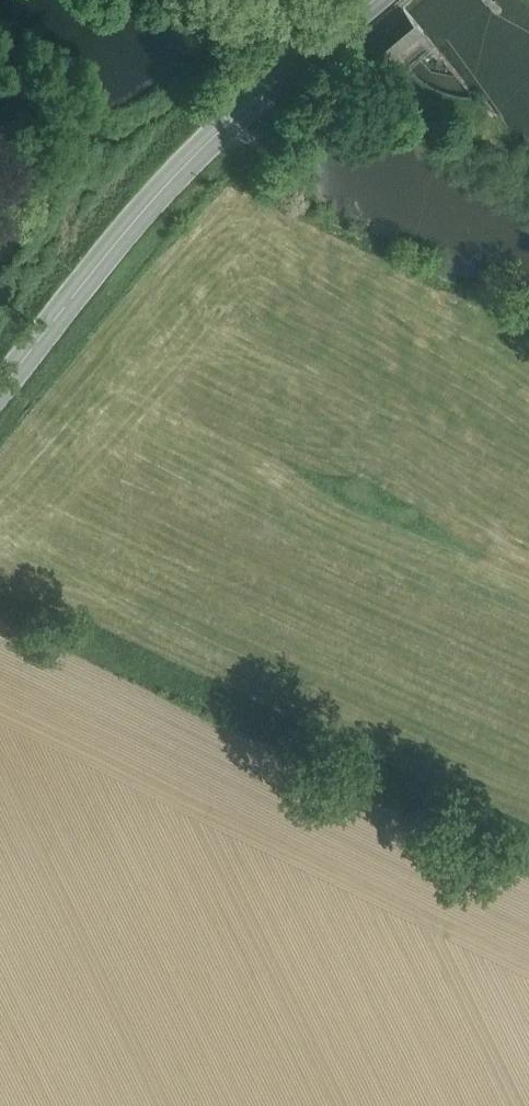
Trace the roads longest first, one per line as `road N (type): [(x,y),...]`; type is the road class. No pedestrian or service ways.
road 1 (secondary): [(0,388),(186,164),(370,0)]

